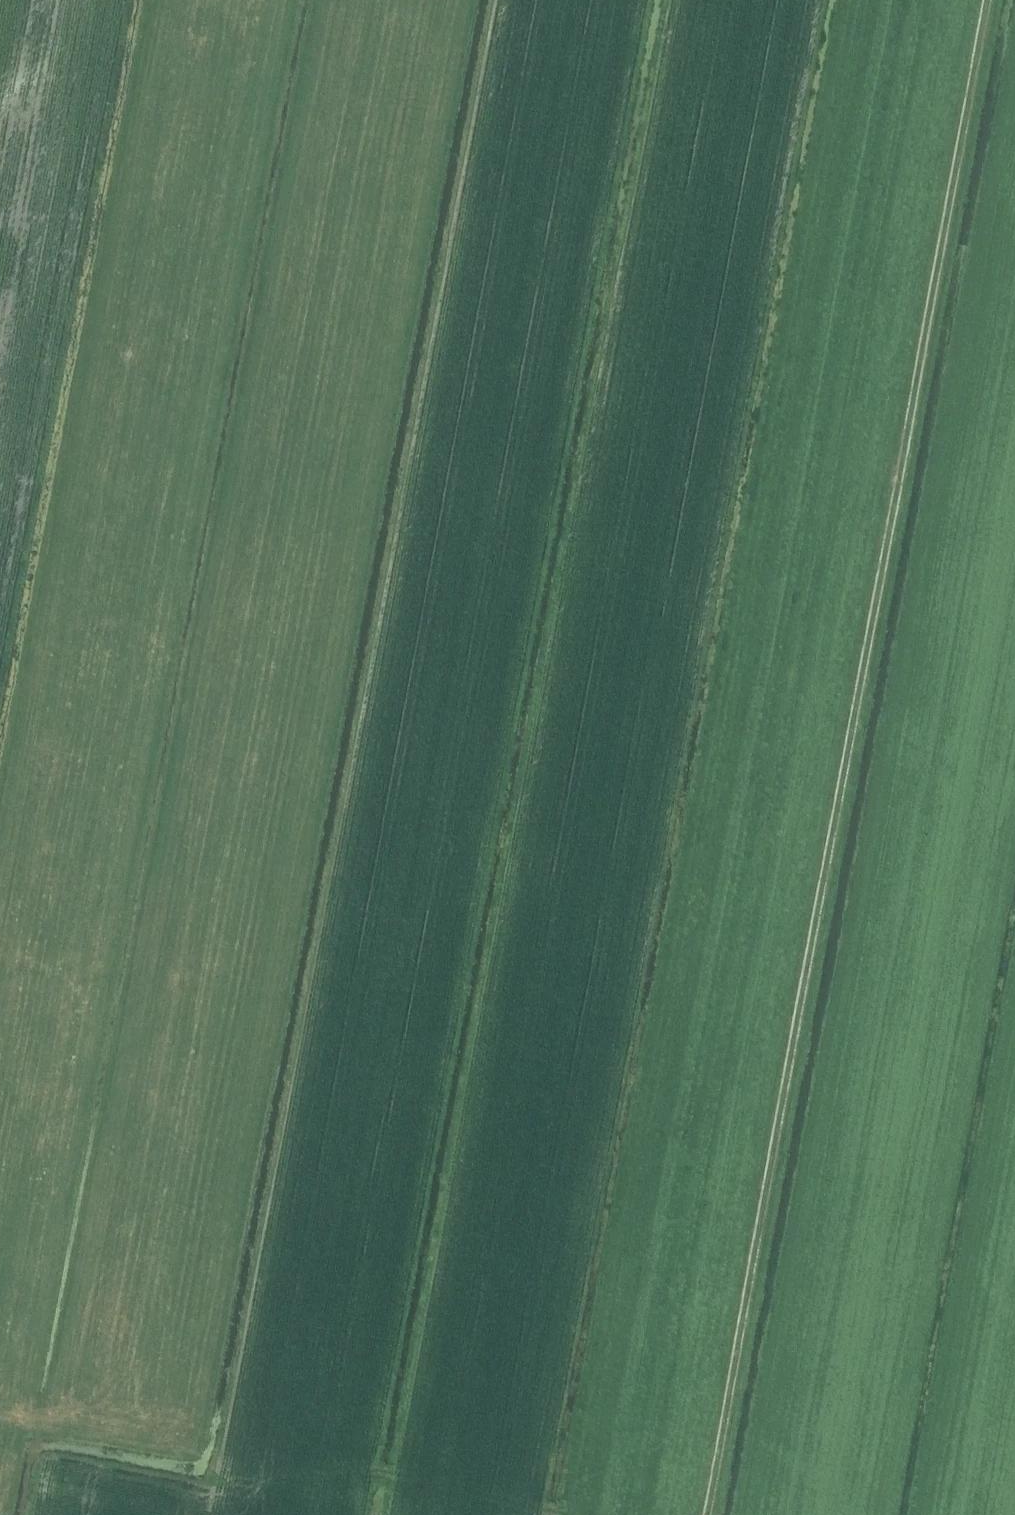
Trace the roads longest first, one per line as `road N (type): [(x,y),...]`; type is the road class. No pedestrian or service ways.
road 1 (track): [(710,1514),(986,0)]

